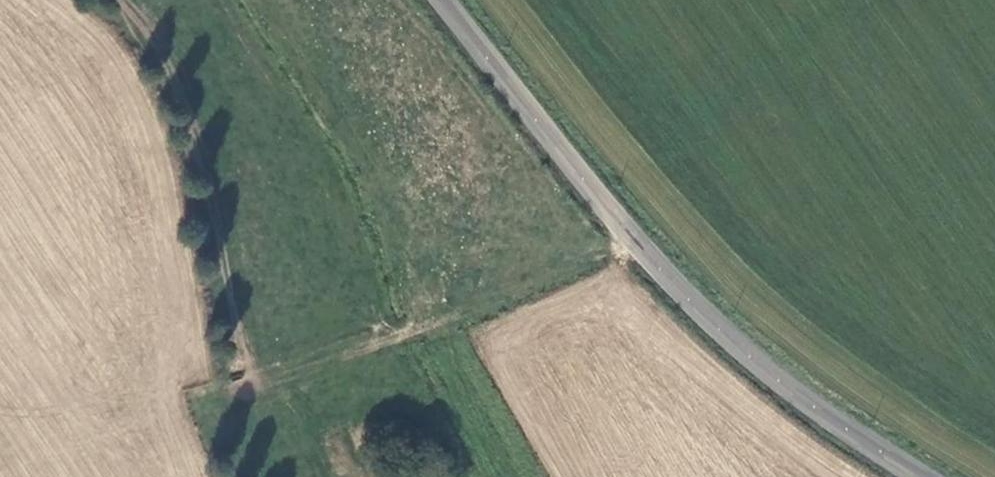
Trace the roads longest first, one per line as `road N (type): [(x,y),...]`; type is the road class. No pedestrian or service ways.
road 1 (tertiary): [(442,0),(689,299),(780,381),(922,476)]
road 2 (track): [(634,238),(414,331),(191,409)]
road 3 (track): [(390,339),(399,370),(463,476)]

